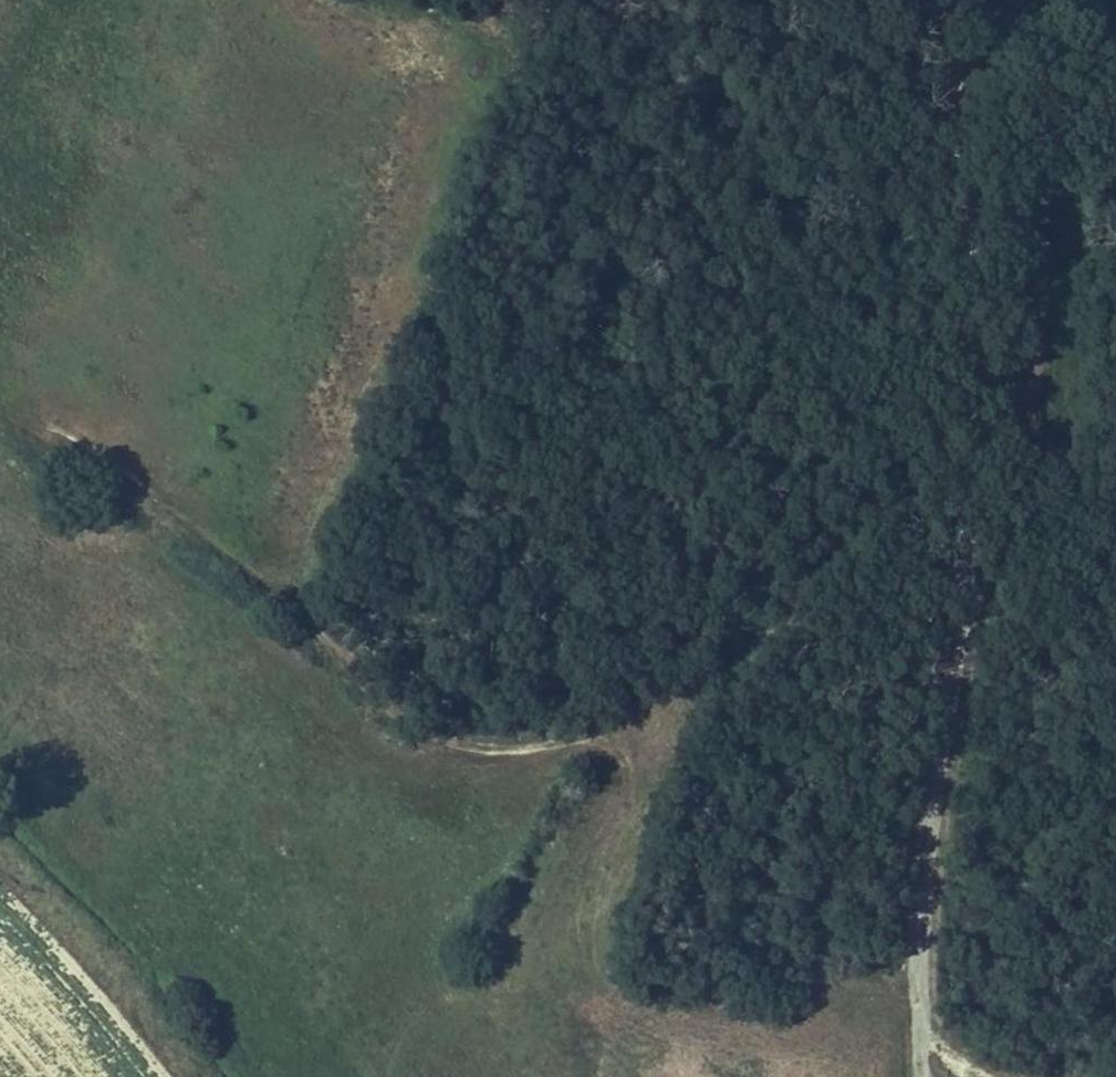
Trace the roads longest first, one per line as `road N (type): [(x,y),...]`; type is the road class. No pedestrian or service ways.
road 1 (track): [(924,1076),(976,363),(974,234),(959,161),(961,0)]
road 2 (track): [(962,557),(745,643),(635,714),(573,740),(517,749),(454,745),(396,715),(274,596)]

